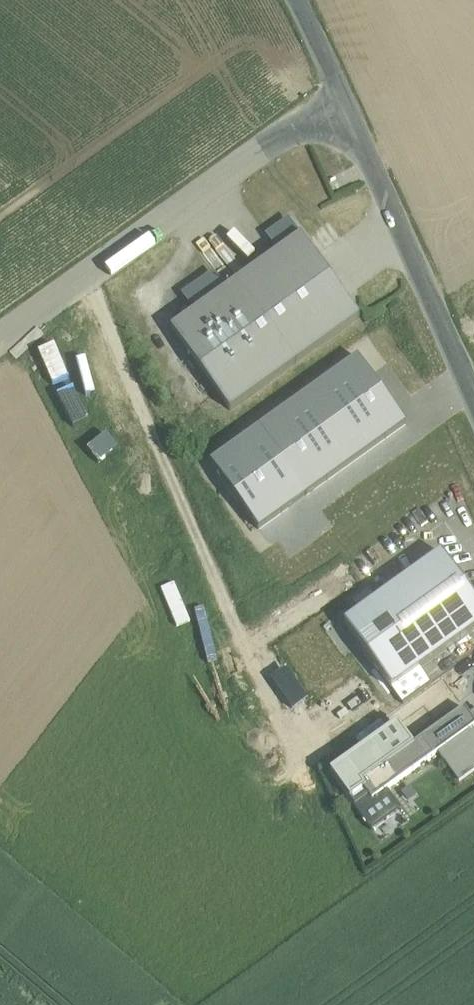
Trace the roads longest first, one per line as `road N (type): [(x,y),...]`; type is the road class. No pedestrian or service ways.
road 1 (unclassified): [(0,344),(303,122),(348,107)]
road 2 (tertiary): [(348,107),(473,396)]

